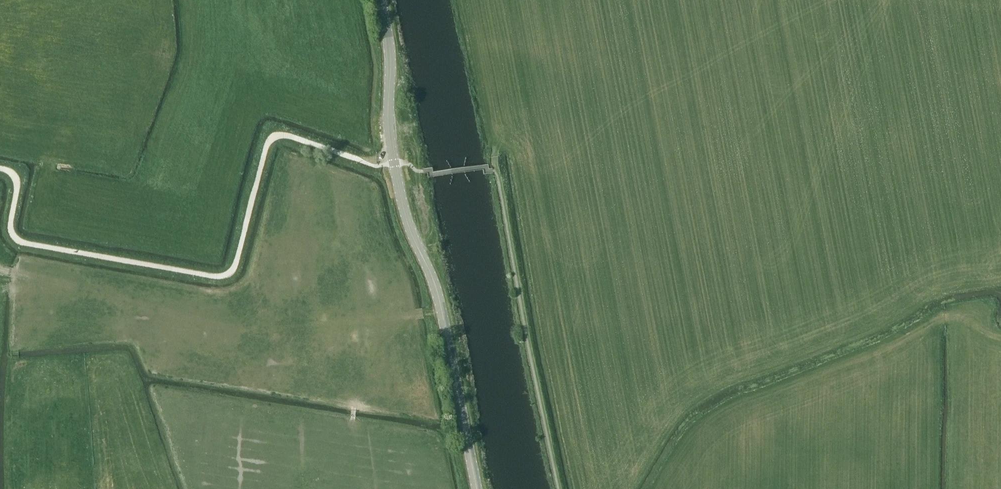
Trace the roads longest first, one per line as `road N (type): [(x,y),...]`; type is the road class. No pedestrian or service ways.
road 1 (tertiary): [(477,488),(439,297),(394,164),(379,0)]

